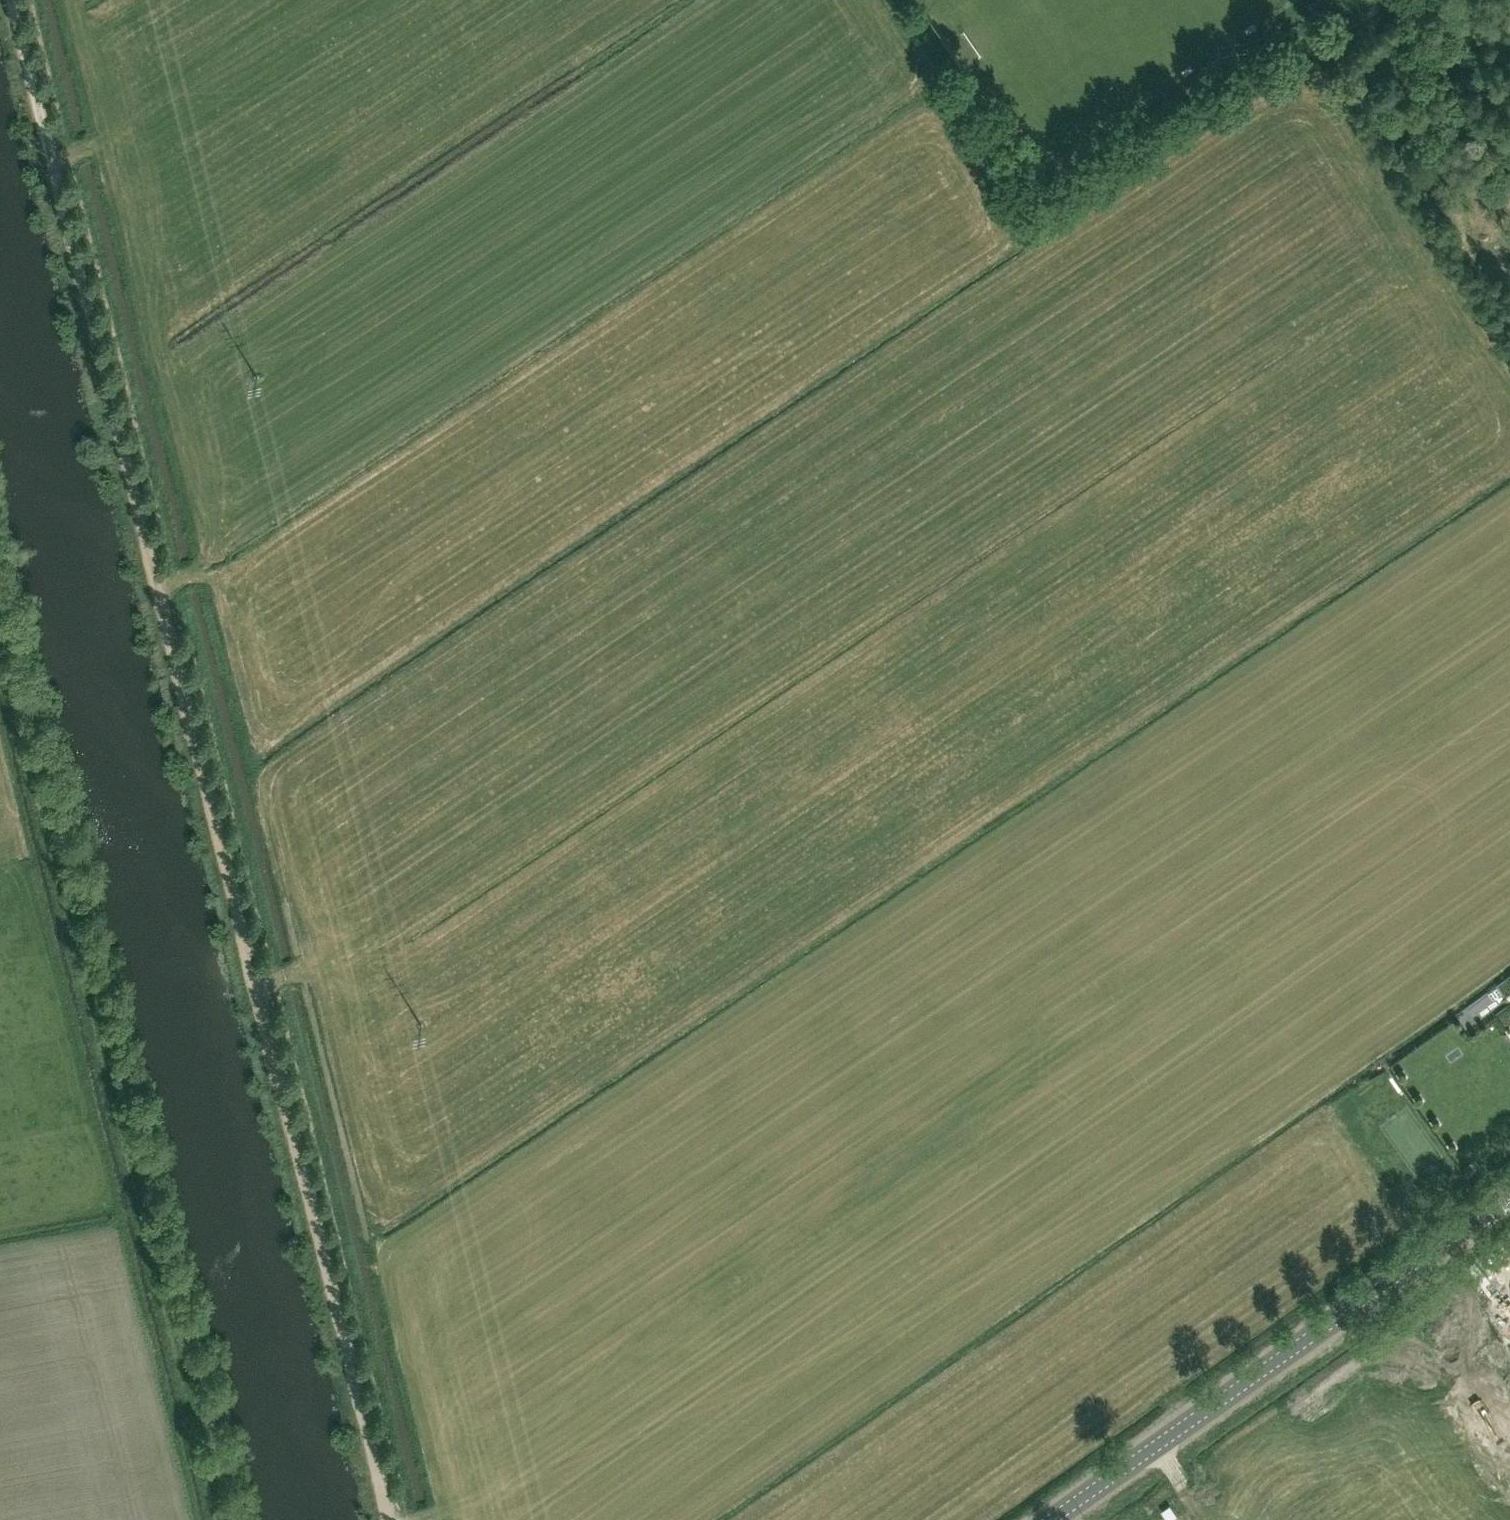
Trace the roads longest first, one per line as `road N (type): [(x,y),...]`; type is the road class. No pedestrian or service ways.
road 1 (track): [(12,0),(386,1519)]
road 2 (tertiary): [(1050,1519),(1509,1196)]

